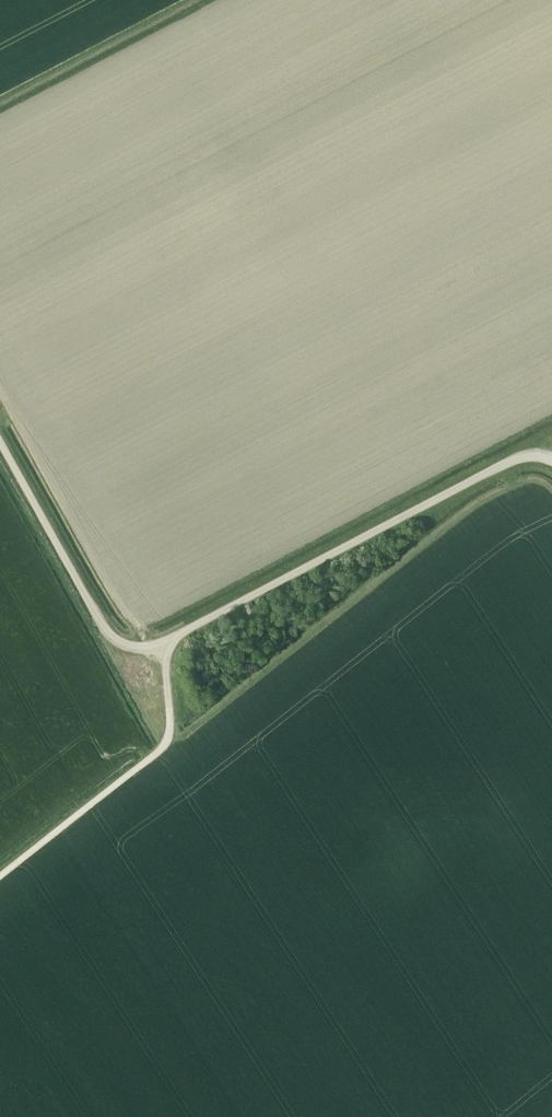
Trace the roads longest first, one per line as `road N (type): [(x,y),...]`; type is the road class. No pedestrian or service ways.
road 1 (unclassified): [(551,461),(511,462),(167,642)]
road 2 (unclassified): [(0,876),(157,751),(168,731),(167,642)]
road 3 (unclassified): [(167,642),(119,646),(103,630),(0,443)]

